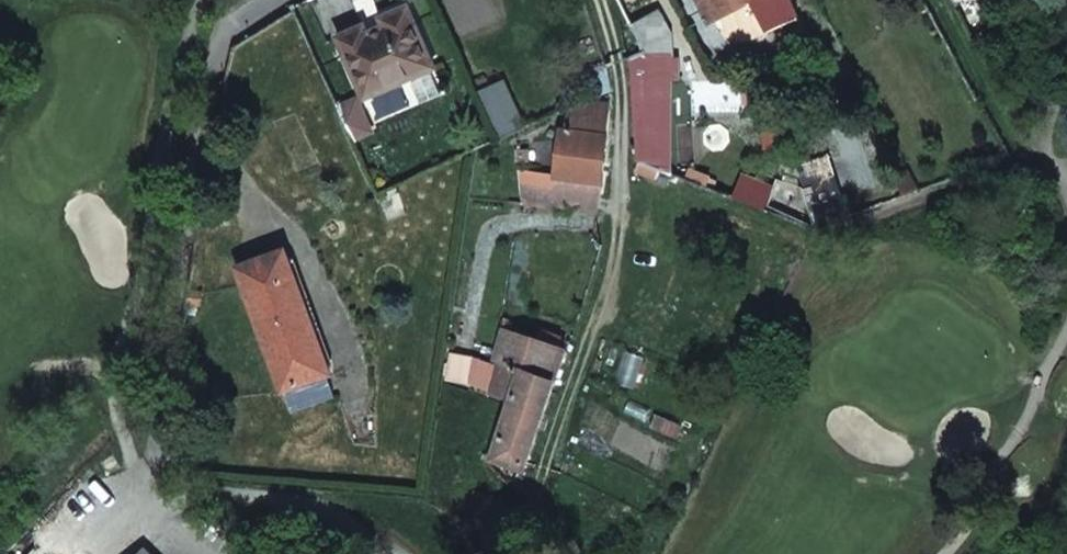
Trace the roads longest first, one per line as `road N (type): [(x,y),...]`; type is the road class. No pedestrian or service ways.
road 1 (residential): [(294,0),(225,34),(183,208),(152,473)]
road 2 (residential): [(599,0),(617,53),(628,168),(609,273),(561,411)]
road 3 (residential): [(1014,149),(939,0)]

